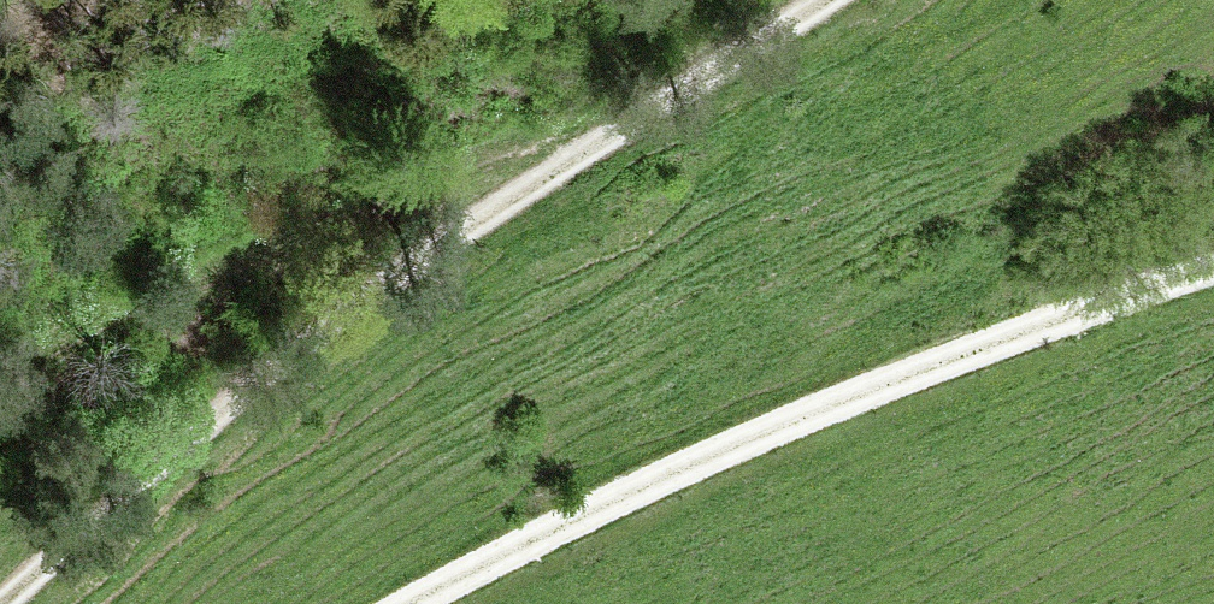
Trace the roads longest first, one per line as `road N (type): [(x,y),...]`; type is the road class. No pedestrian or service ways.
road 1 (track): [(829,0),(548,180),(259,380),(0,600)]
road 2 (track): [(1213,269),(856,389),(564,521),(418,603)]

